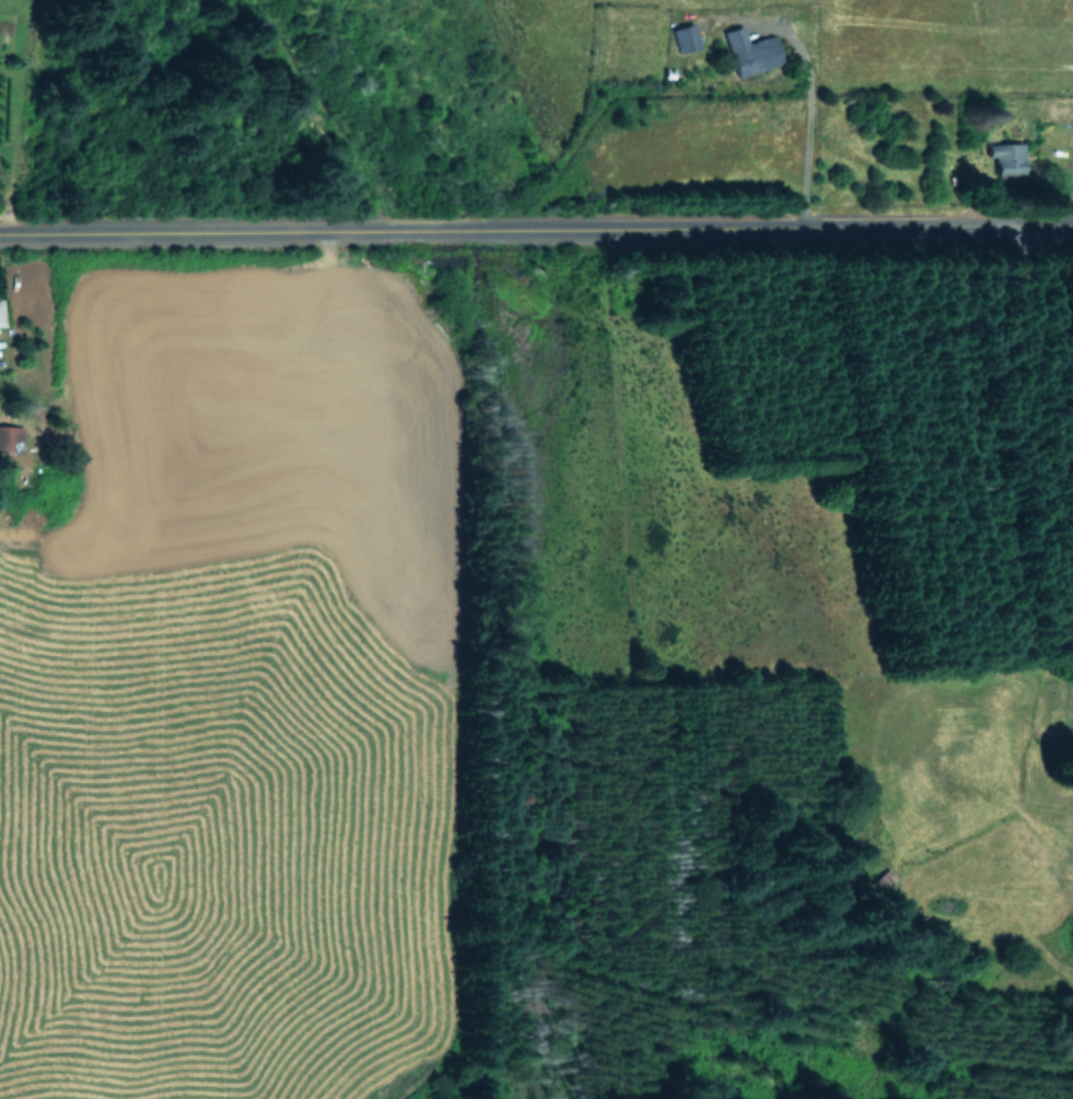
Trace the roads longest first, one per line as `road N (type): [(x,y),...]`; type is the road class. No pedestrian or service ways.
road 1 (tertiary): [(0,236),(1072,218)]

